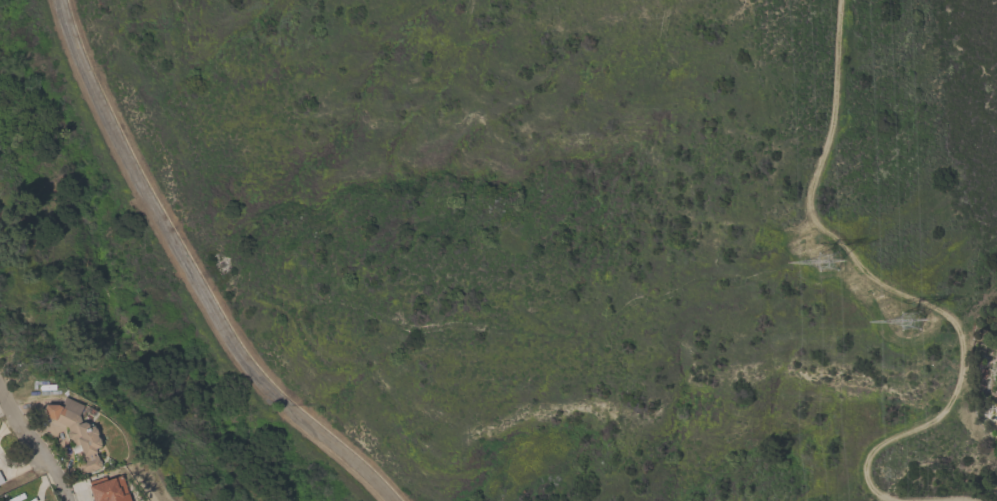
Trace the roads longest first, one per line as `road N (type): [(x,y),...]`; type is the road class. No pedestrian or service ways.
road 1 (track): [(892,500),(870,488),(867,464),(949,409),(963,338),(944,316),(865,282),(815,221),(812,194),(836,136),(842,0)]

